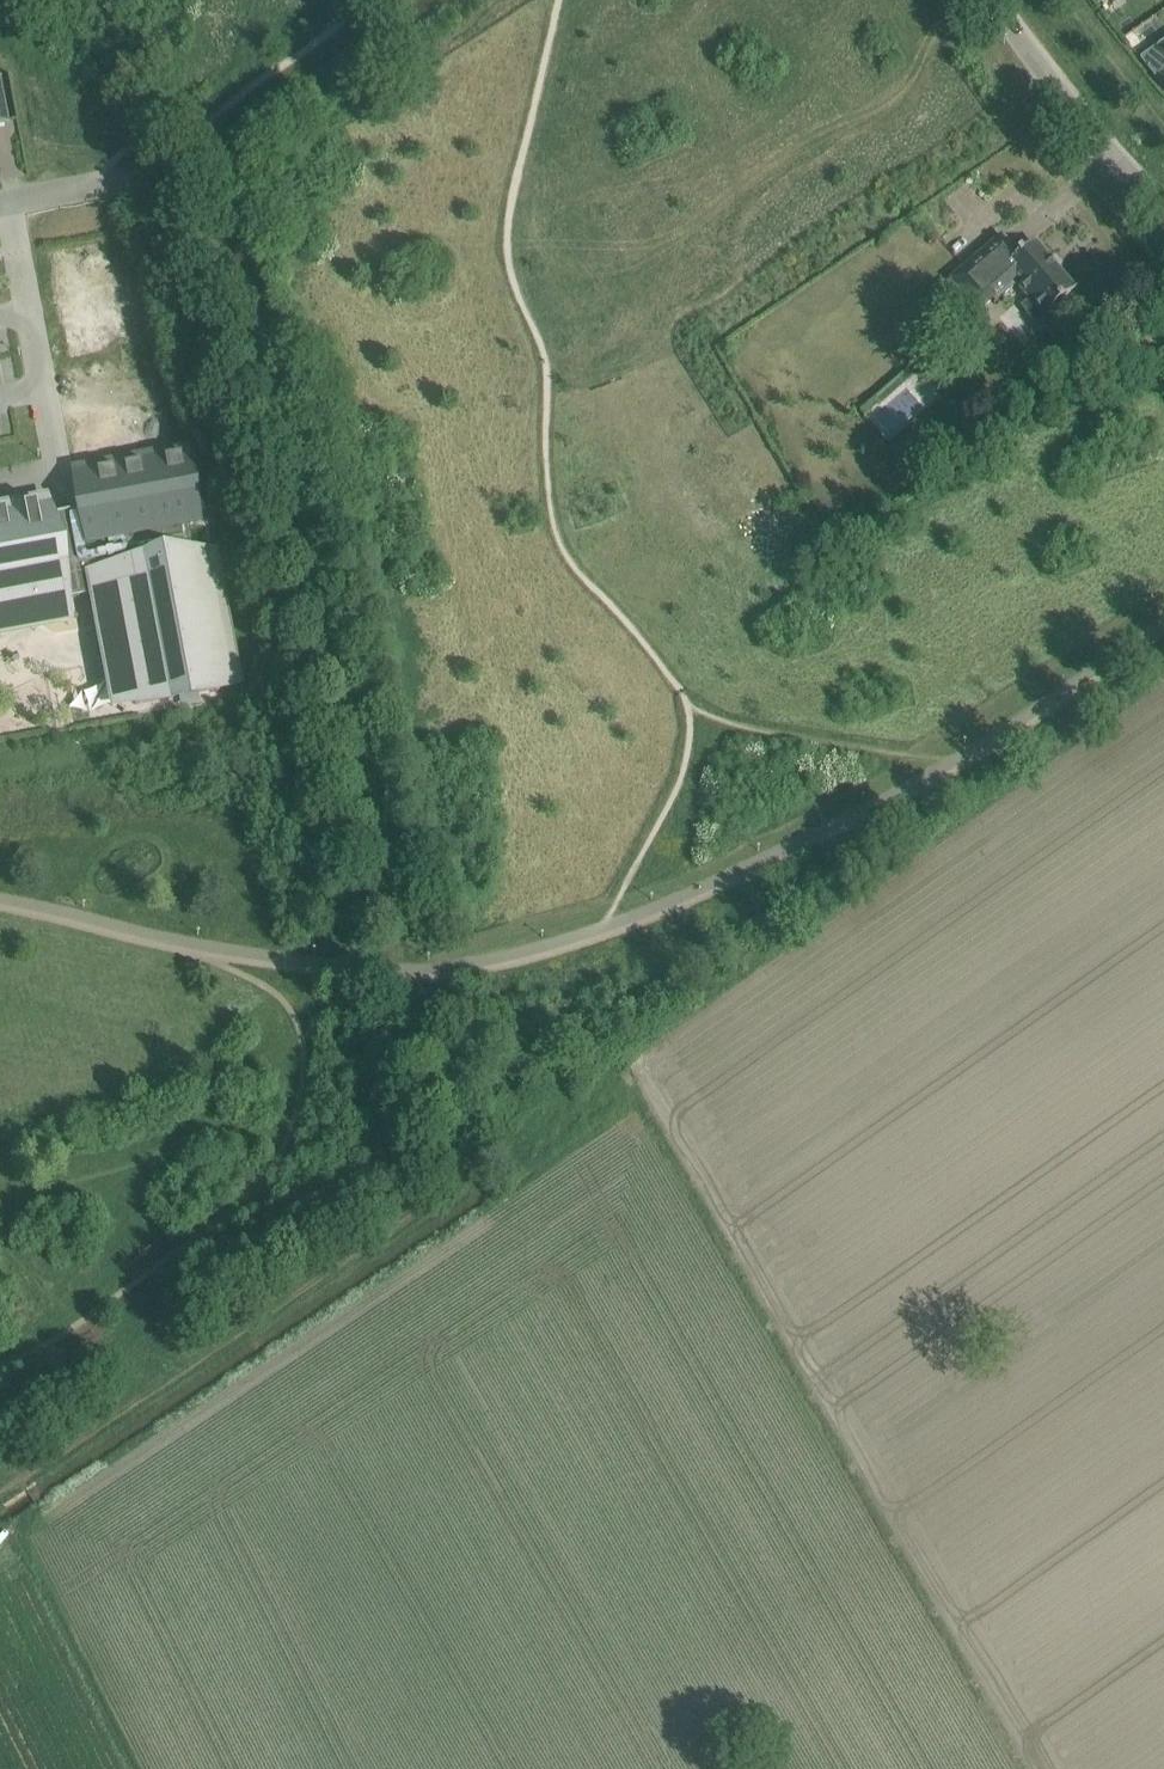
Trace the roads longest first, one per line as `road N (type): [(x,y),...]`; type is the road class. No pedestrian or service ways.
road 1 (unclassified): [(1163,208),(992,0)]
road 2 (residential): [(0,205),(130,177)]

